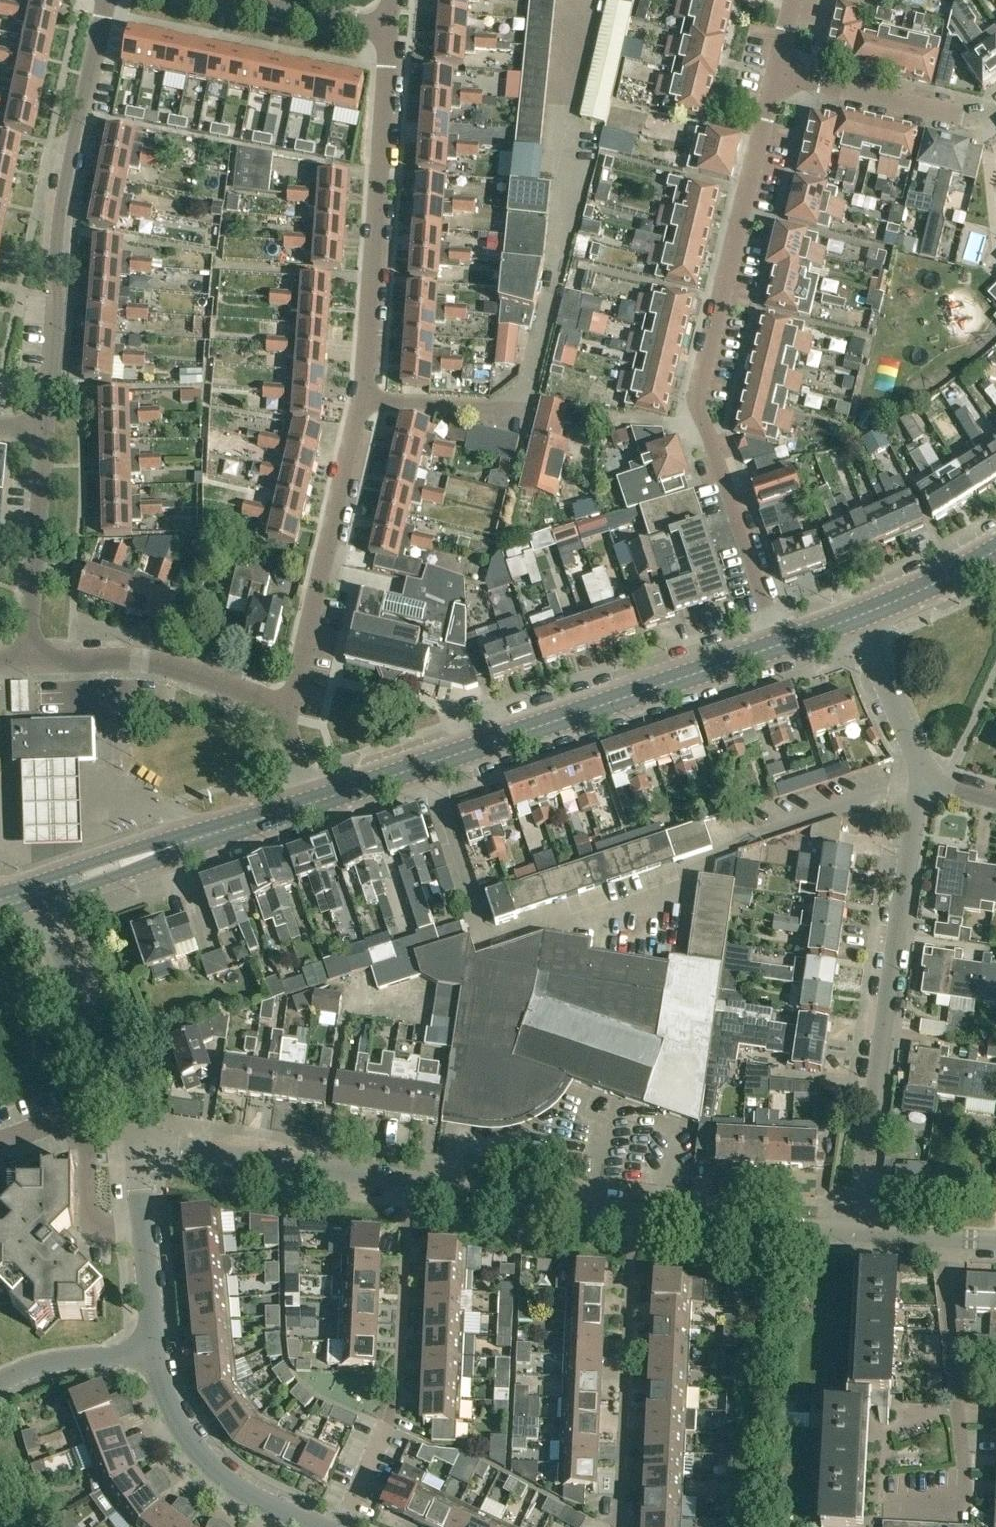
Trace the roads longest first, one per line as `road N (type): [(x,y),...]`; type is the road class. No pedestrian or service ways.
road 1 (unclassified): [(854,1232),(632,1214),(142,1145)]
road 2 (residential): [(289,709),(362,400),(390,30)]
road 3 (secondary): [(313,802),(778,645)]
road 4 (unclassified): [(854,1232),(915,833),(939,785)]
road 5 (residential): [(49,436),(57,248),(111,0)]
road 6 (residential): [(730,498),(697,398),(779,74)]
road 7 (residential): [(347,1526),(397,1418),(406,1227)]
road 8 (secondary): [(39,890),(313,802)]
road 9 (residential): [(617,1526),(631,1240)]
road 10 (unclassified): [(142,1145),(39,890)]
road 11 (residential): [(289,709),(161,663),(32,660)]
road 12 (residential): [(153,1352),(167,1401),(209,1463),(236,1487),(318,1526)]
road 13 (residential): [(32,660),(49,436)]
road 14 (residential): [(779,74),(966,119),(995,113)]
road 15 (residential): [(142,1145),(153,1352)]
road 16 (residential): [(939,785),(859,615)]
road 17 (residential): [(0,1383),(44,1364),(153,1352)]
road 18 (residential): [(778,645),(730,498)]
road 19 (residential): [(390,30),(240,0)]
road 20 (secondary): [(859,615),(995,552)]
road 21 (unclassified): [(995,1240),(854,1232)]

